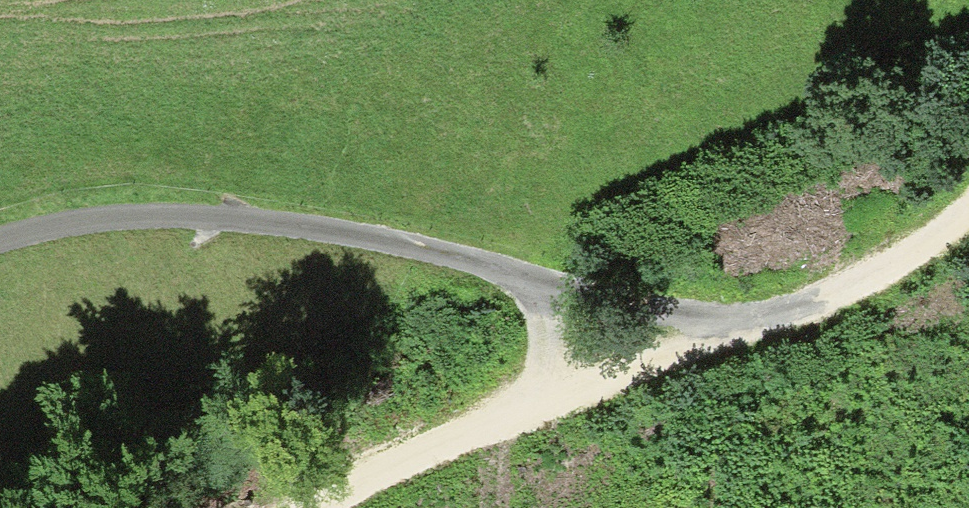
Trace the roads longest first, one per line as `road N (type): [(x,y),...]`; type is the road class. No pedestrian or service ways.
road 1 (track): [(738,321),(376,243),(213,223),(130,217),(0,235)]
road 2 (track): [(547,284),(553,410),(738,321),(831,297),(968,215)]
road 3 (track): [(349,507),(395,475),(553,410)]

